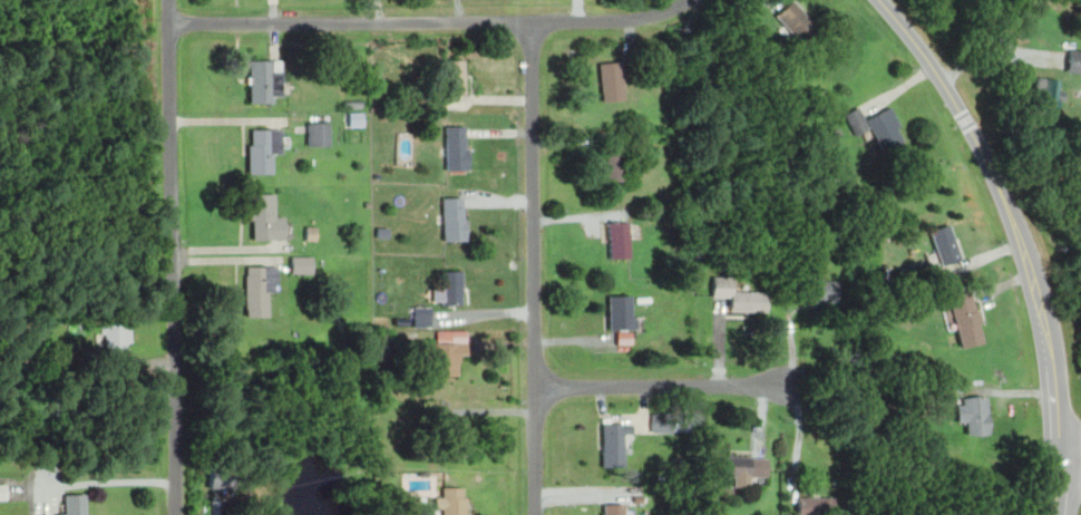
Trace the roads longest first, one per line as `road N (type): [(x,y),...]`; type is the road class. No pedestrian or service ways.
road 1 (tertiary): [(1056,514),(1055,401),(1026,255),(973,133),(880,0)]
road 2 (residential): [(168,22),(610,20),(687,0)]
road 3 (residential): [(176,514),(169,0)]
road 4 (residential): [(536,514),(533,21)]
road 5 (residential): [(535,386),(787,385)]

